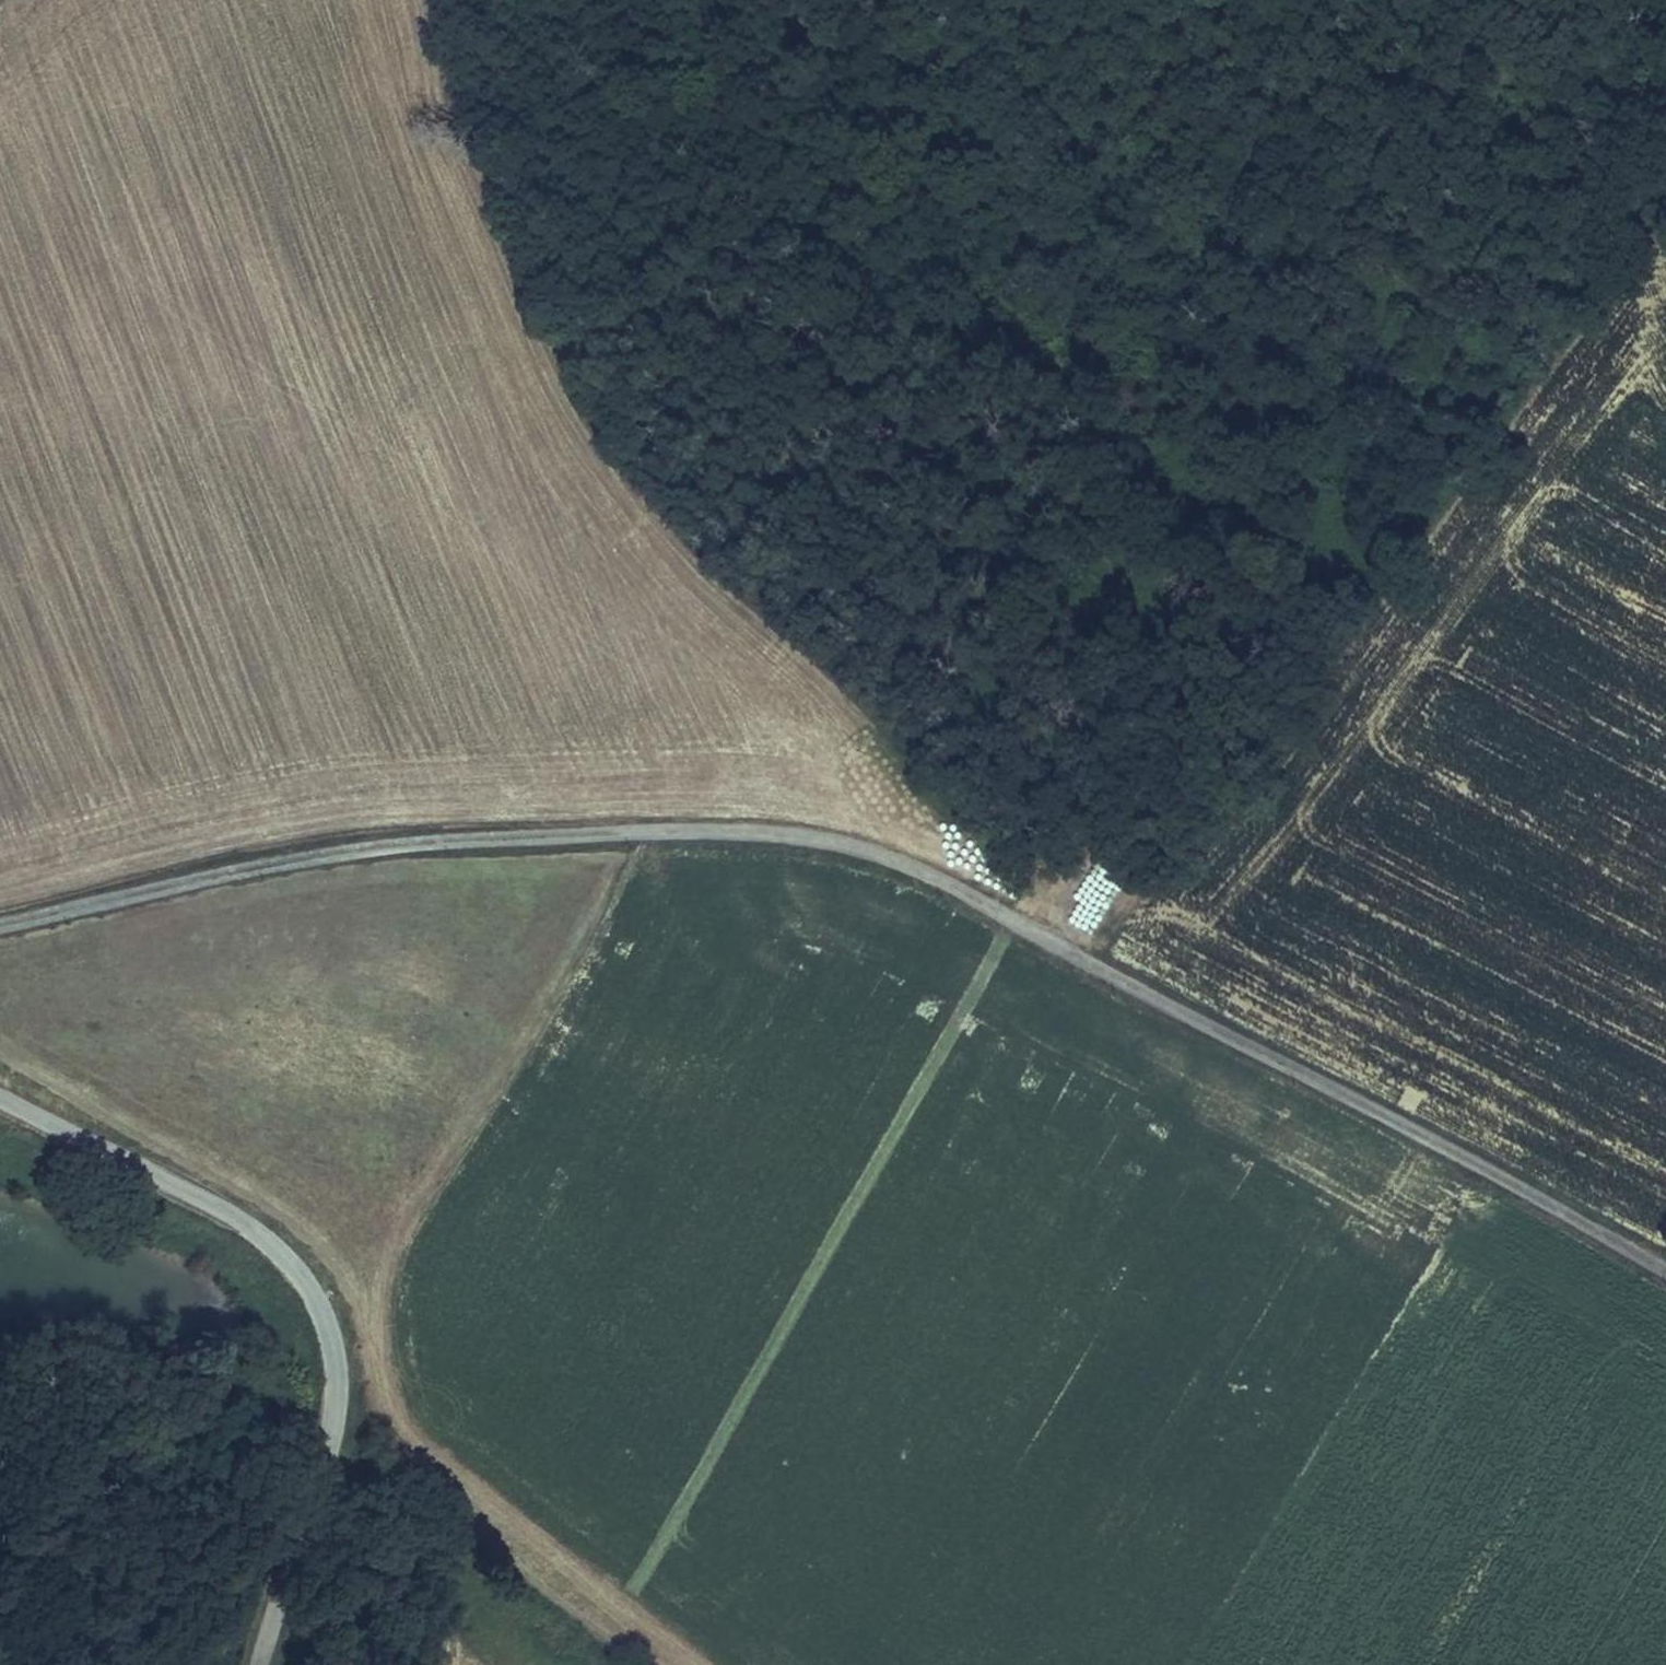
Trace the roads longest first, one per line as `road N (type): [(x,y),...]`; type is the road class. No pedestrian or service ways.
road 1 (unclassified): [(0,1098),(253,1227),(309,1284),(332,1330),(337,1406),(327,1464),(260,1664)]

